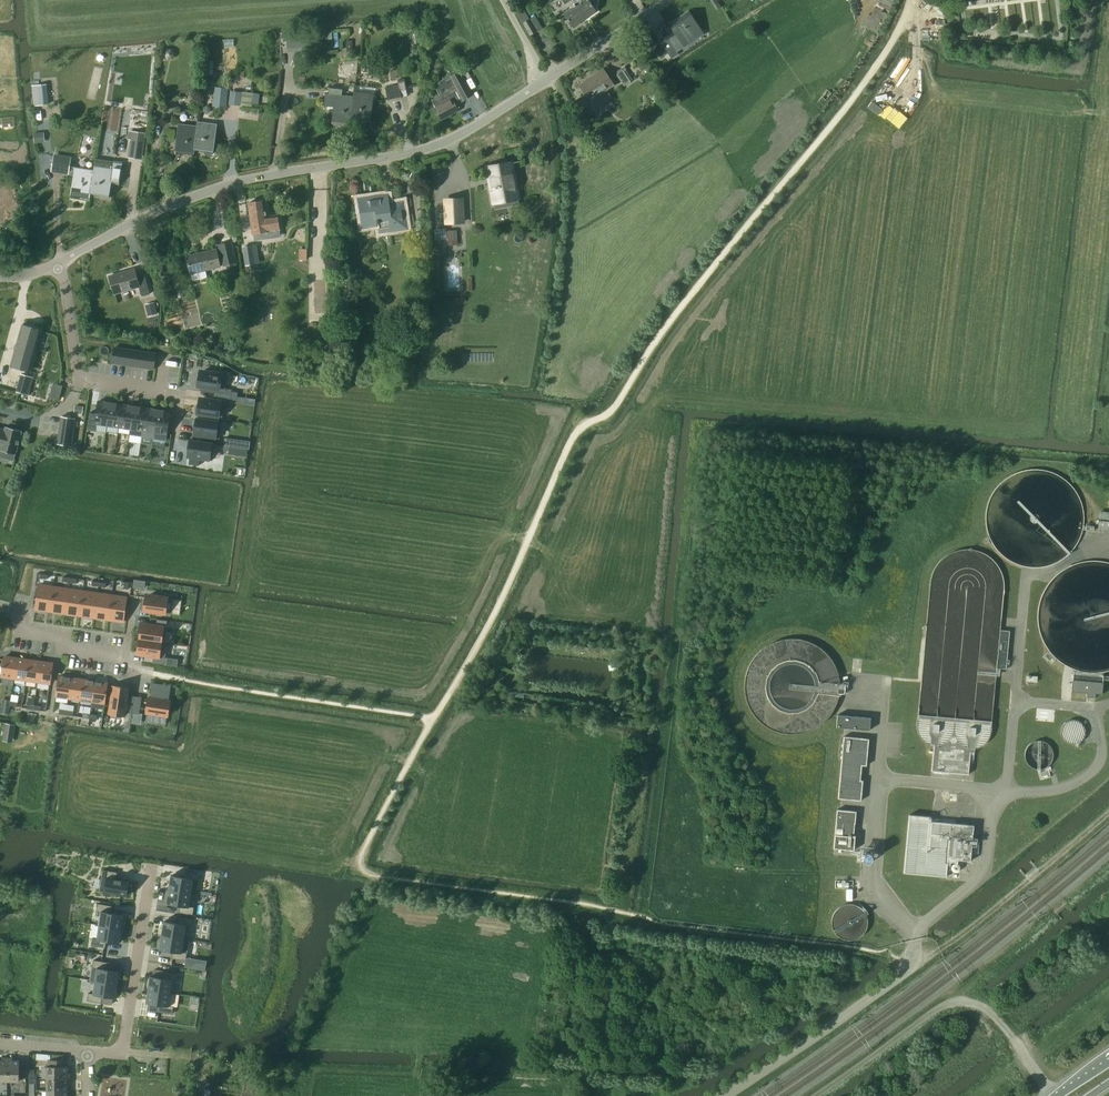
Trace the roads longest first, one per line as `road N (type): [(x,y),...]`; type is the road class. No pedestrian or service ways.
road 1 (track): [(361,870),(395,790),(499,605),(576,433),(616,406),(667,326),(865,82),(912,0)]
road 2 (unclassified): [(60,260),(165,206),(233,182),(449,141),(669,0)]
road 3 (track): [(1108,812),(962,934),(906,970)]
road 4 (unclassified): [(726,1095),(899,976),(913,941)]
road 5 (residential): [(152,867),(121,1052),(86,1050)]
road 6 (residential): [(60,260),(79,379),(159,392)]
road 7 (residential): [(0,609),(27,631),(62,637),(61,648),(125,657),(123,668),(152,675)]
road 8 (track): [(309,1095),(314,1069),(417,1072)]

